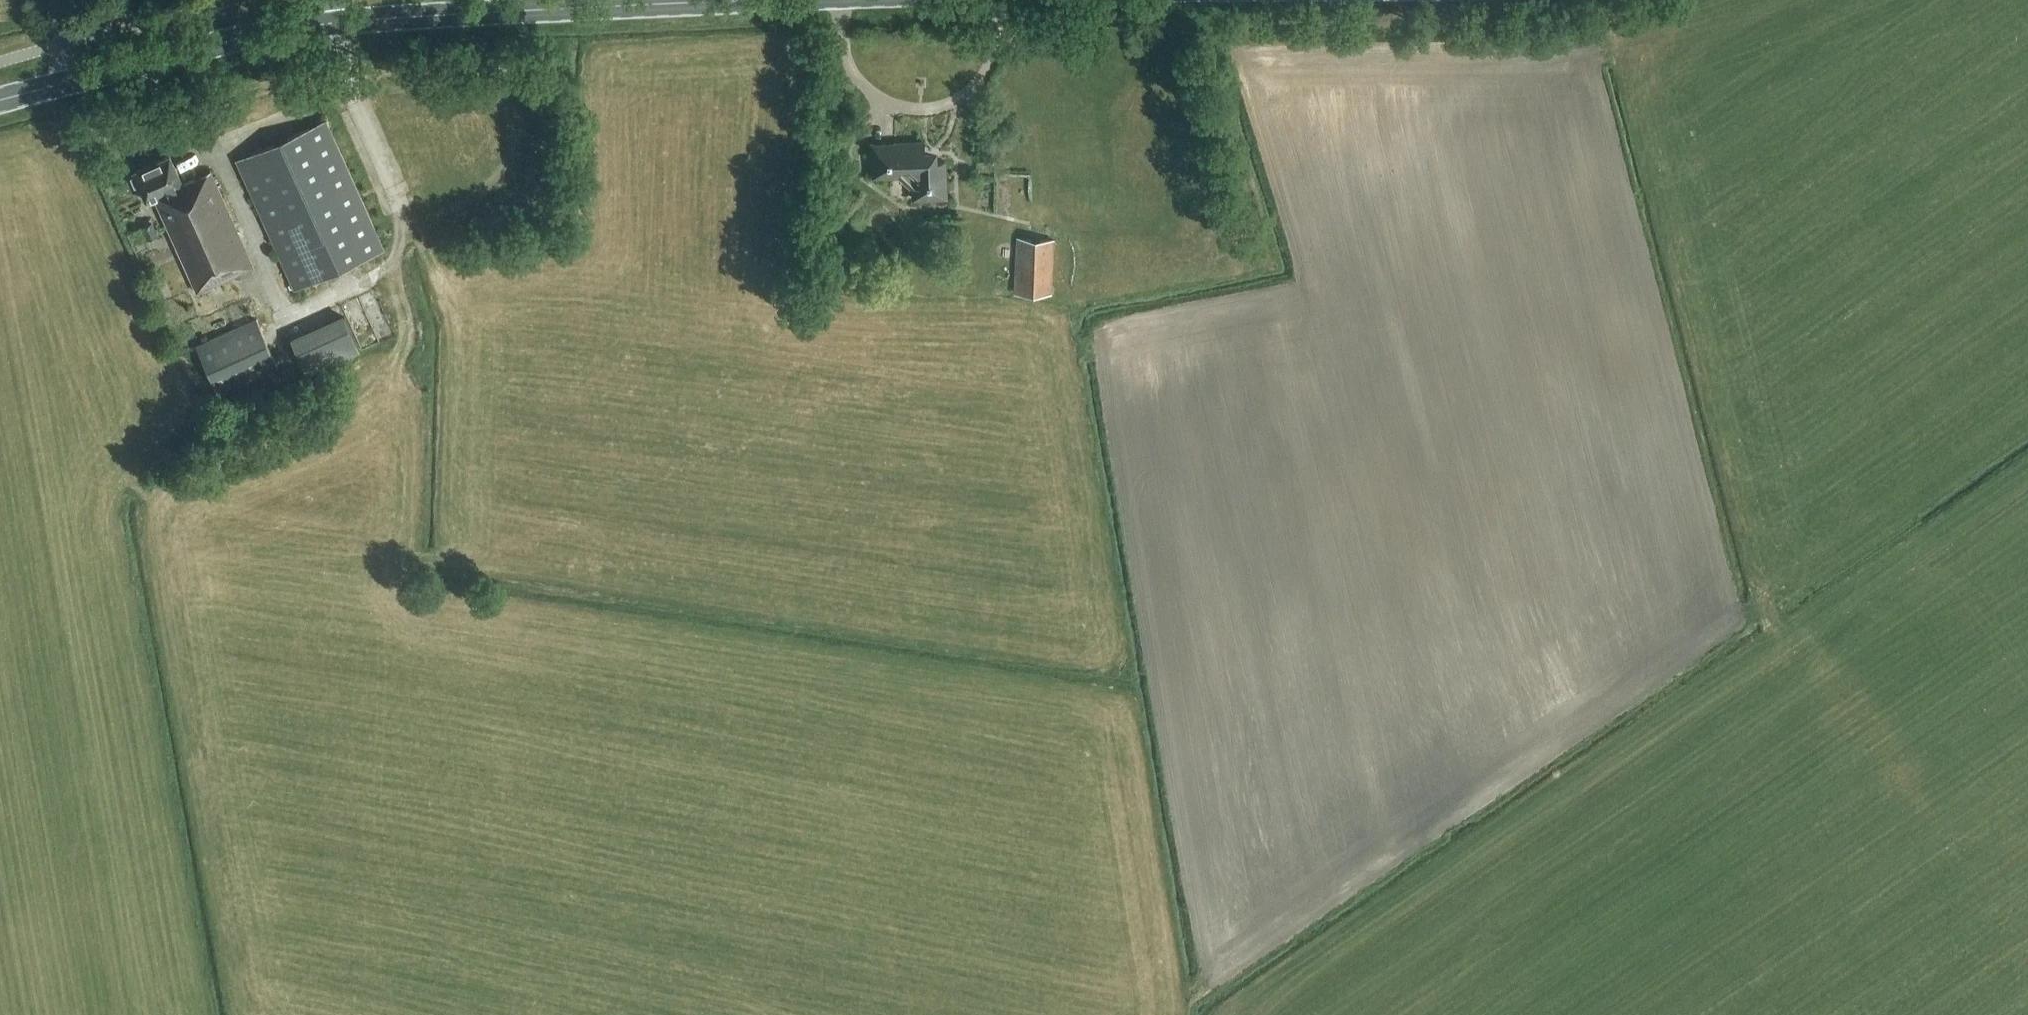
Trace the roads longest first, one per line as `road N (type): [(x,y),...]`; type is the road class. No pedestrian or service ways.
road 1 (primary): [(0,99),(332,23),(761,0)]

